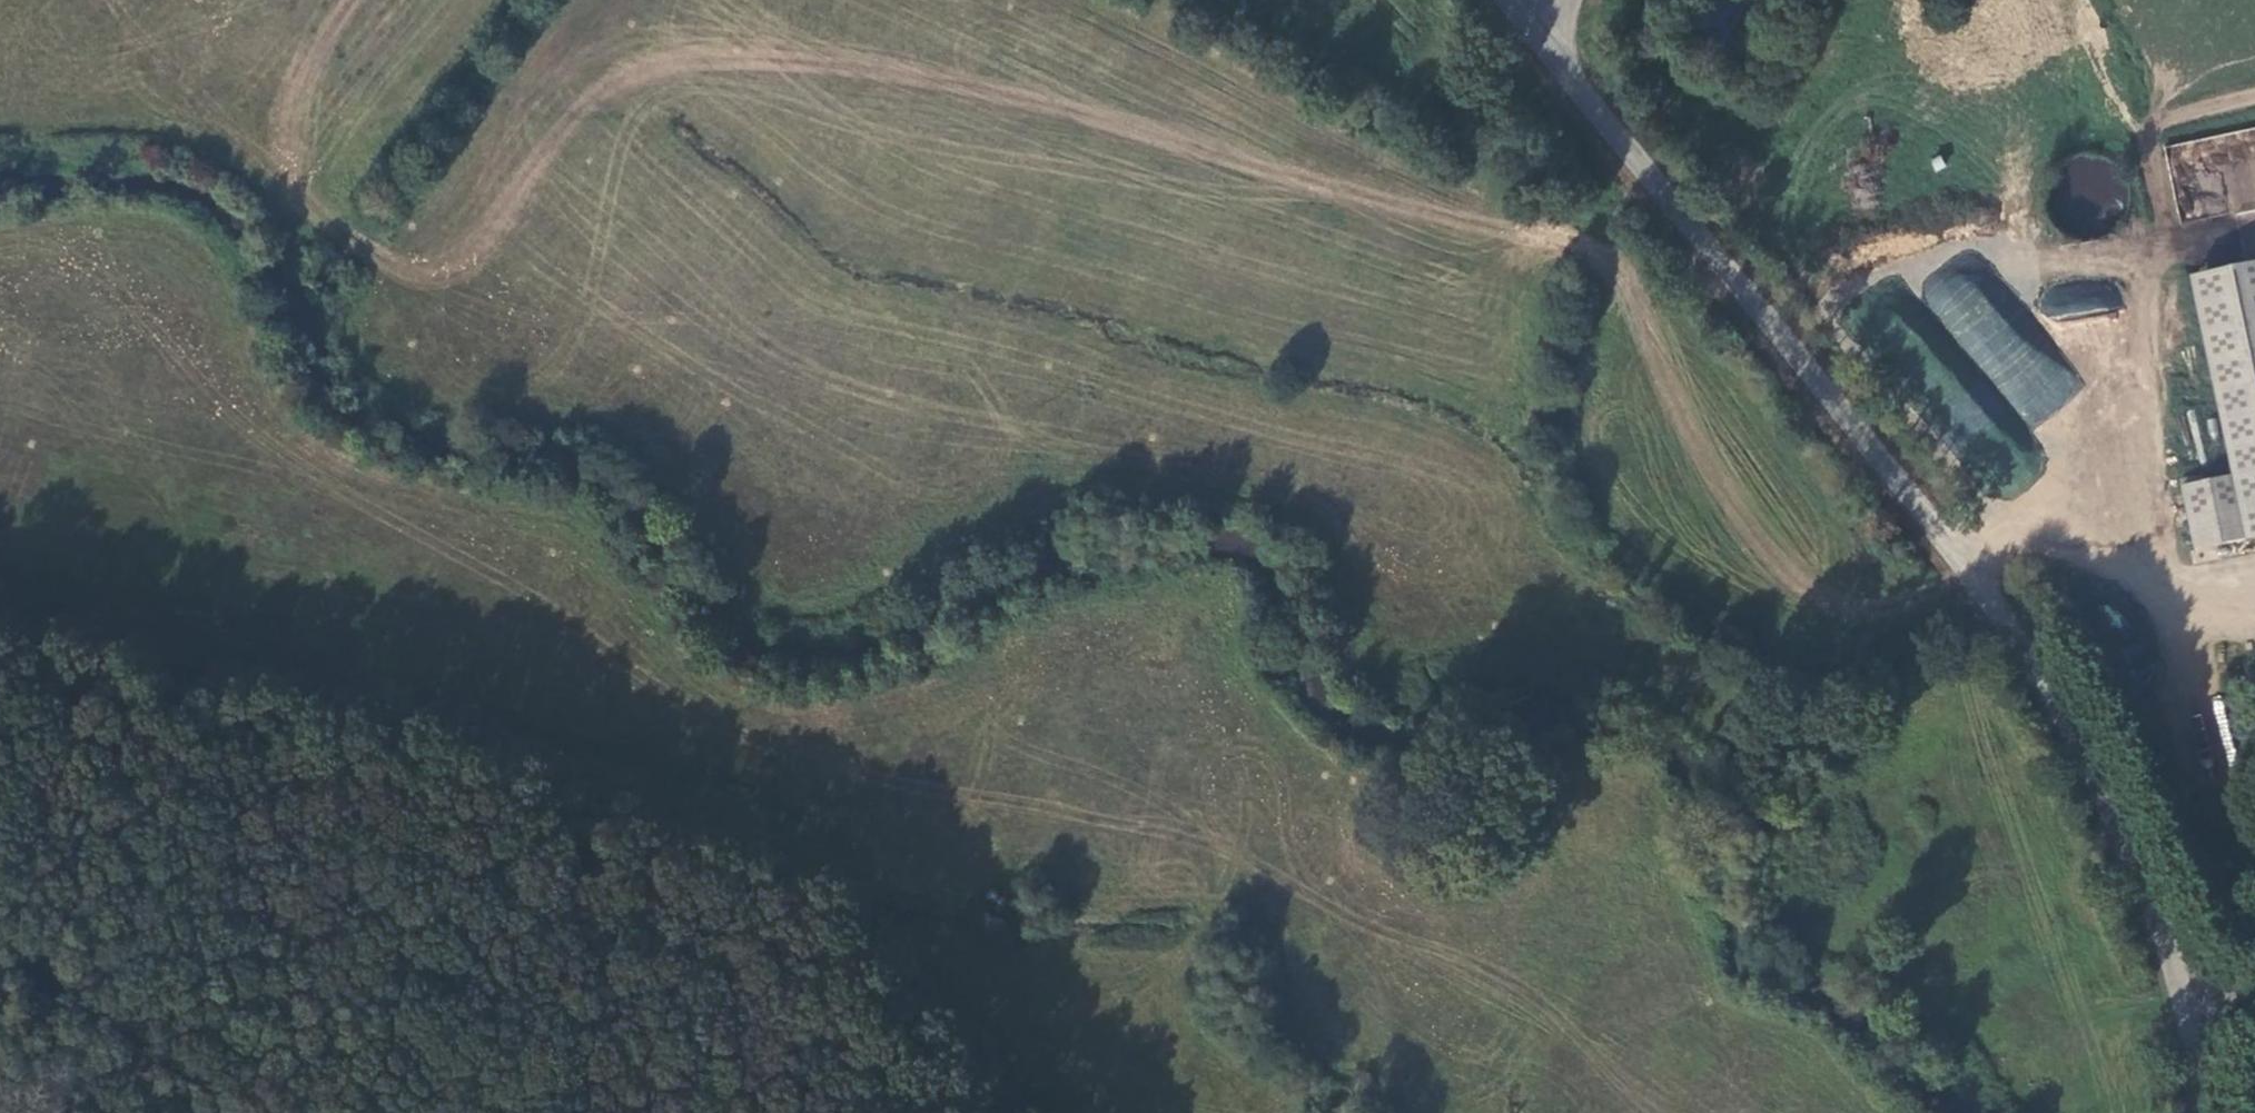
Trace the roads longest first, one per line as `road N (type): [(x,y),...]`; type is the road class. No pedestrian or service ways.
road 1 (unclassified): [(1554,44),(1942,529),(2077,740),(2151,925),(2188,1112)]

